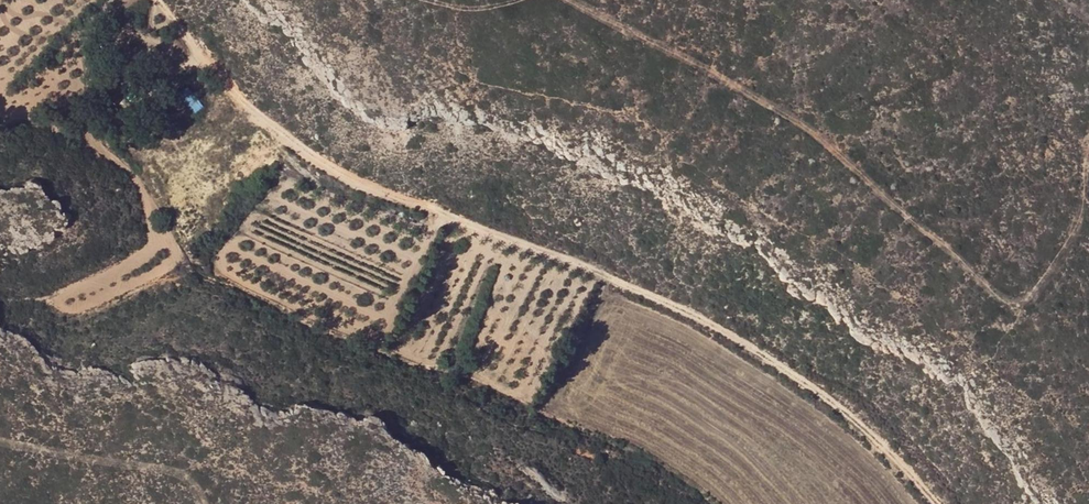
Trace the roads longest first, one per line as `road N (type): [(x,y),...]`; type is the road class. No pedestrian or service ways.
road 1 (track): [(941,503),(859,417),(673,300),(342,172),(253,107),(165,0)]
road 2 (track): [(1088,146),(1066,240),(1023,300),(1005,293),(824,138),(689,58),(564,0)]

